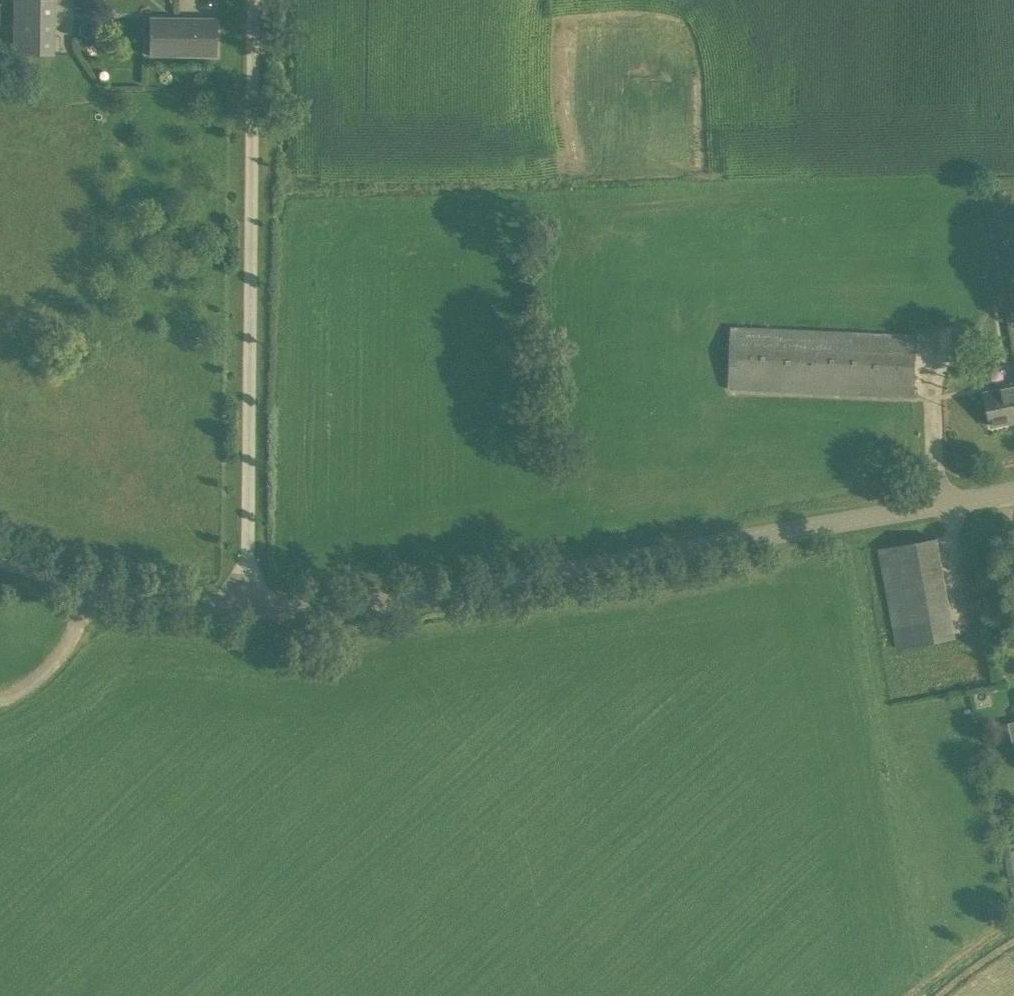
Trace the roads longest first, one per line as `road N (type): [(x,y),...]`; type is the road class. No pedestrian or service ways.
road 1 (tertiary): [(1013,486),(290,607),(168,596),(0,552)]

